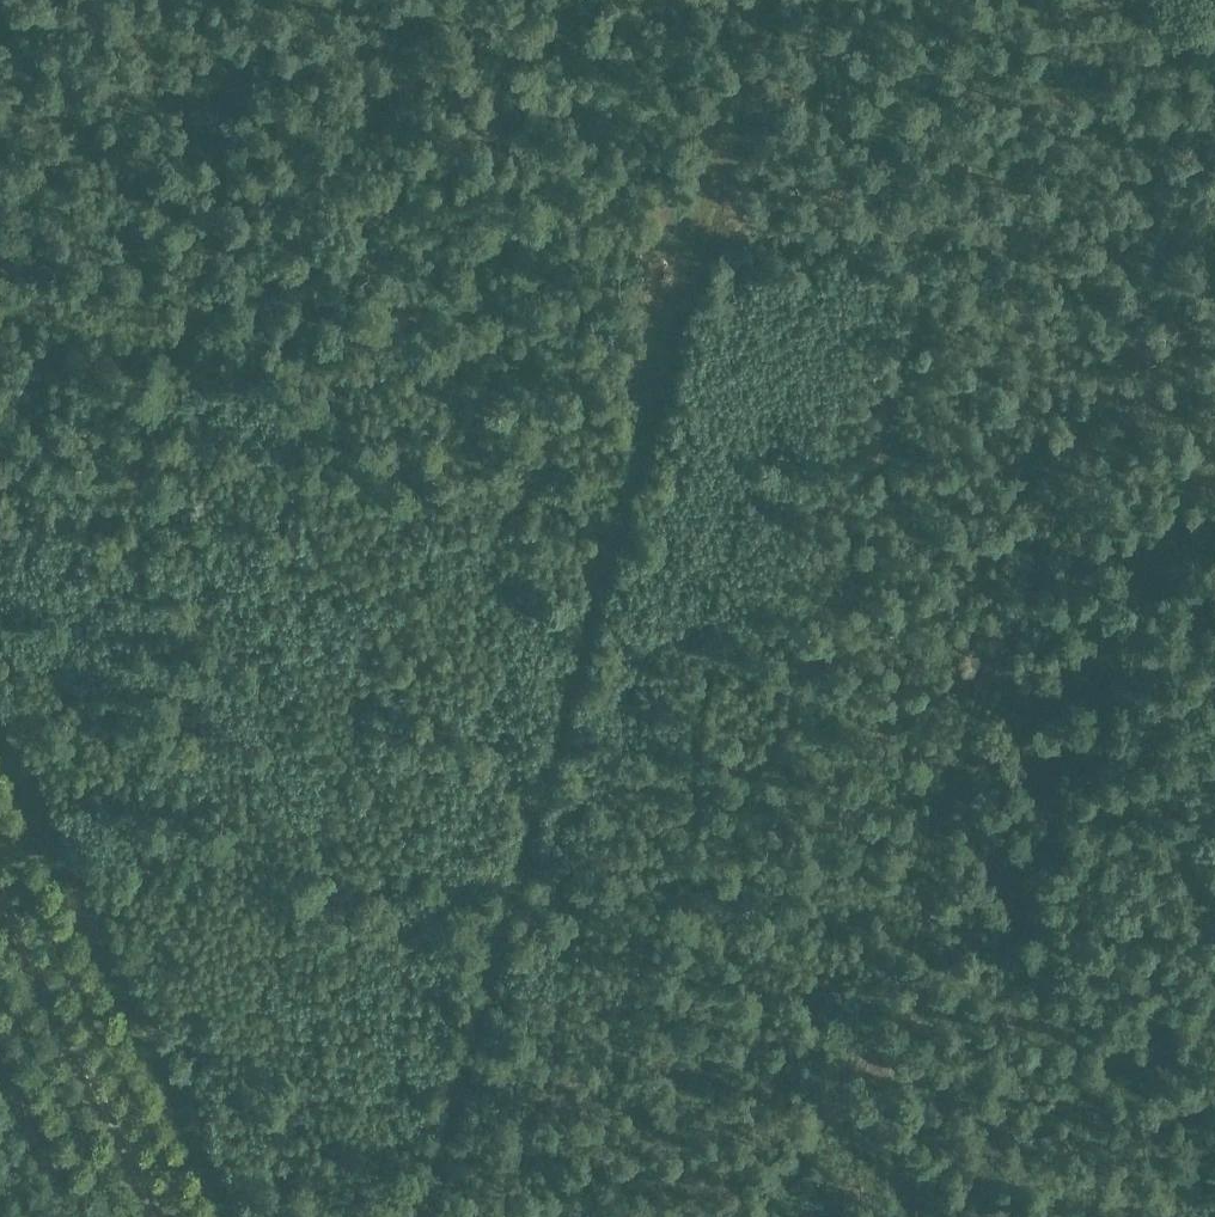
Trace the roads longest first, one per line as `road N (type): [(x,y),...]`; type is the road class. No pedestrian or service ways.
road 1 (track): [(0,915),(159,1216)]

